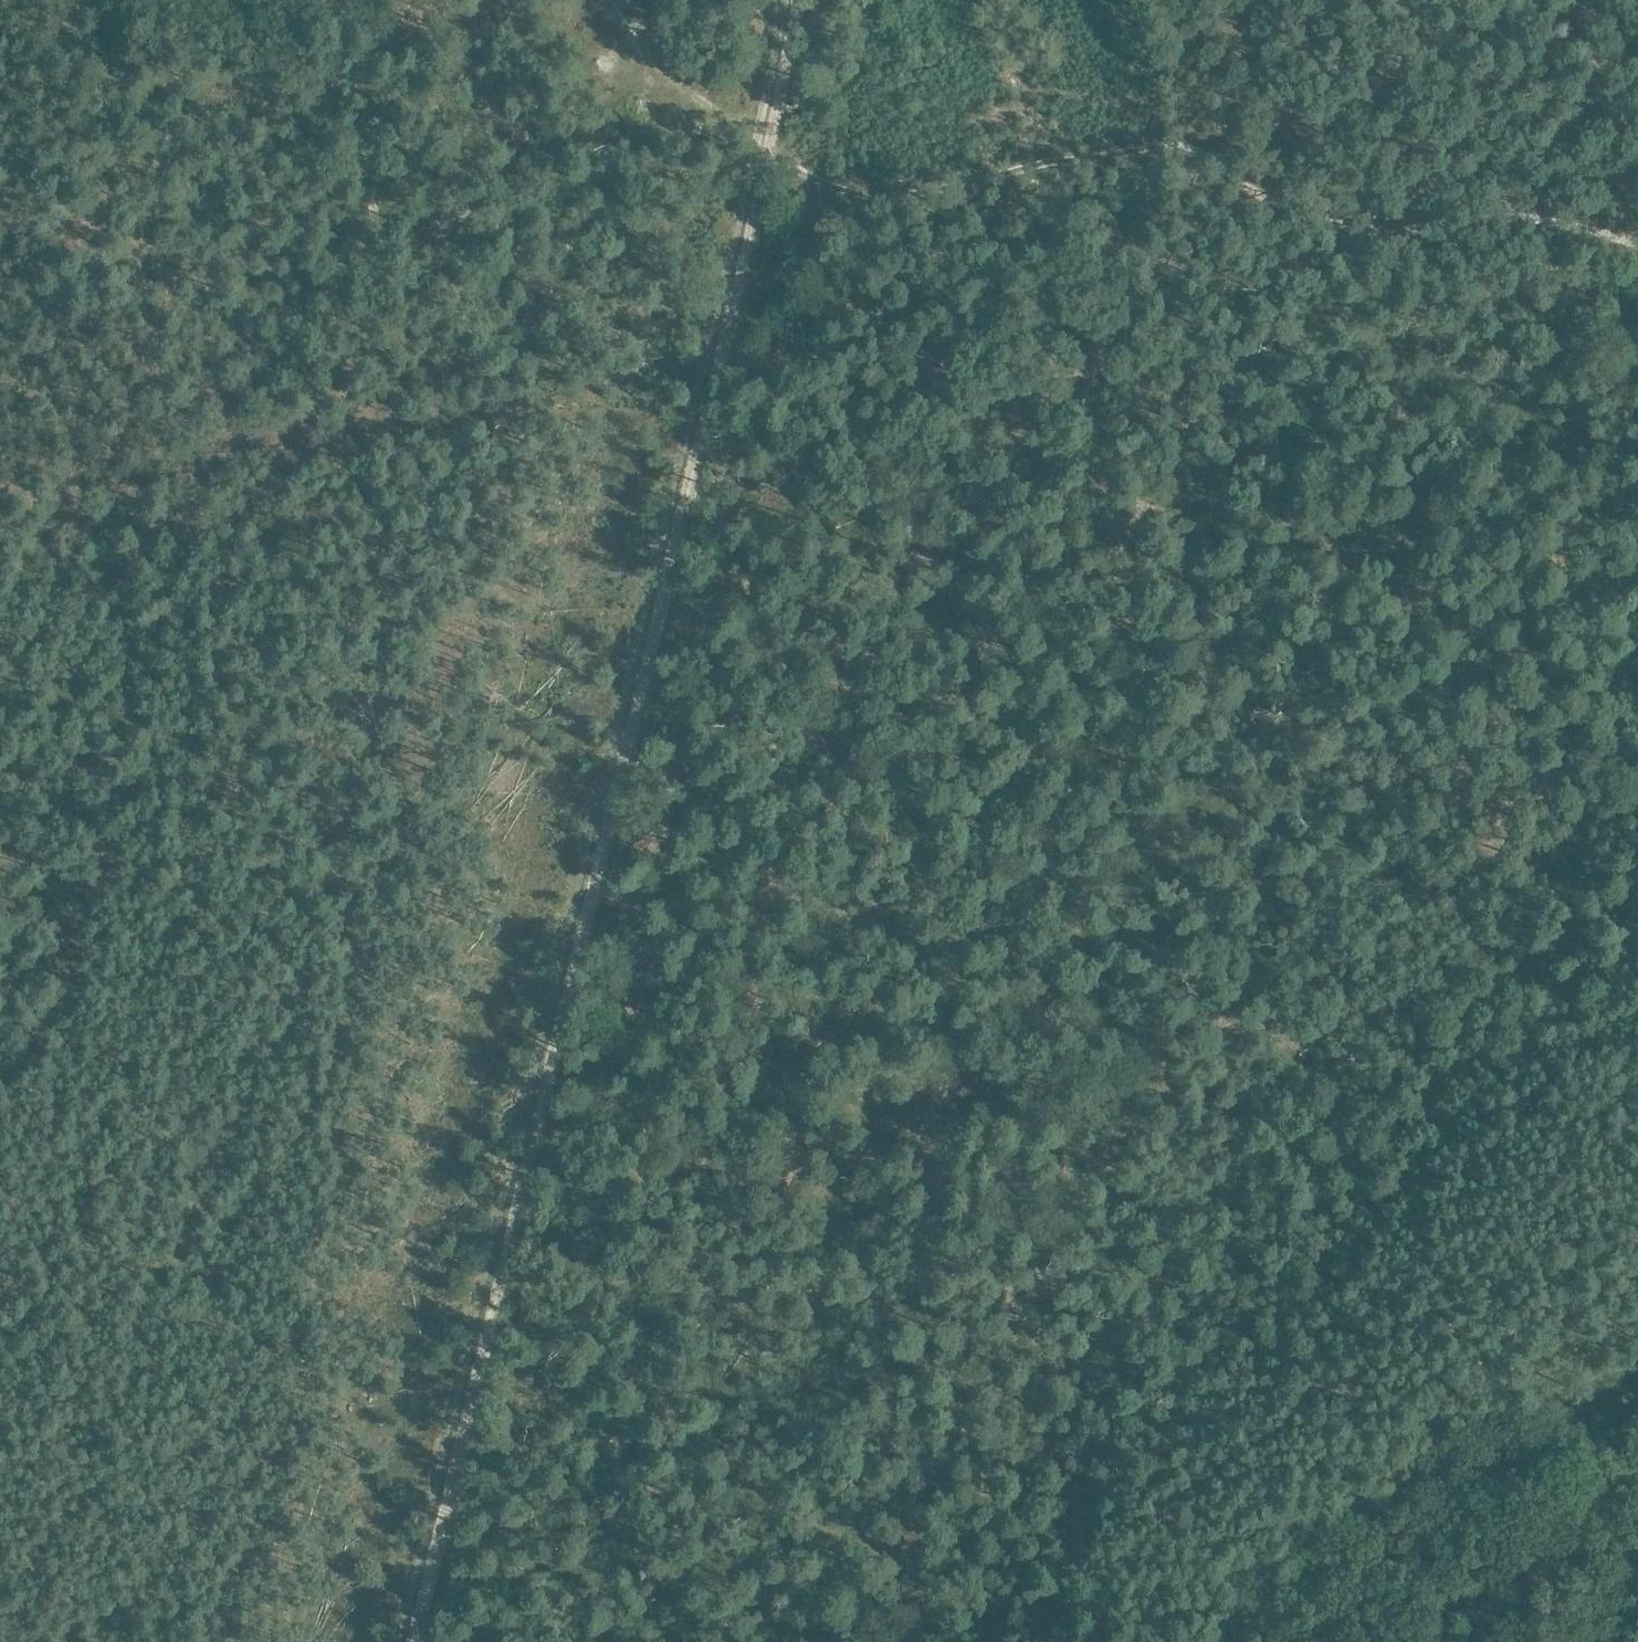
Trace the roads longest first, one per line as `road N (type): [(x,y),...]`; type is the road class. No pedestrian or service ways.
road 1 (track): [(769,146),(412,1641)]
road 2 (track): [(1637,245),(1531,220),(1325,223),(1260,196),(1189,149),(1169,146),(872,197),(786,163),(769,146)]
road 3 (track): [(769,146),(677,85),(600,0)]
road 4 (track): [(798,0),(769,146)]

